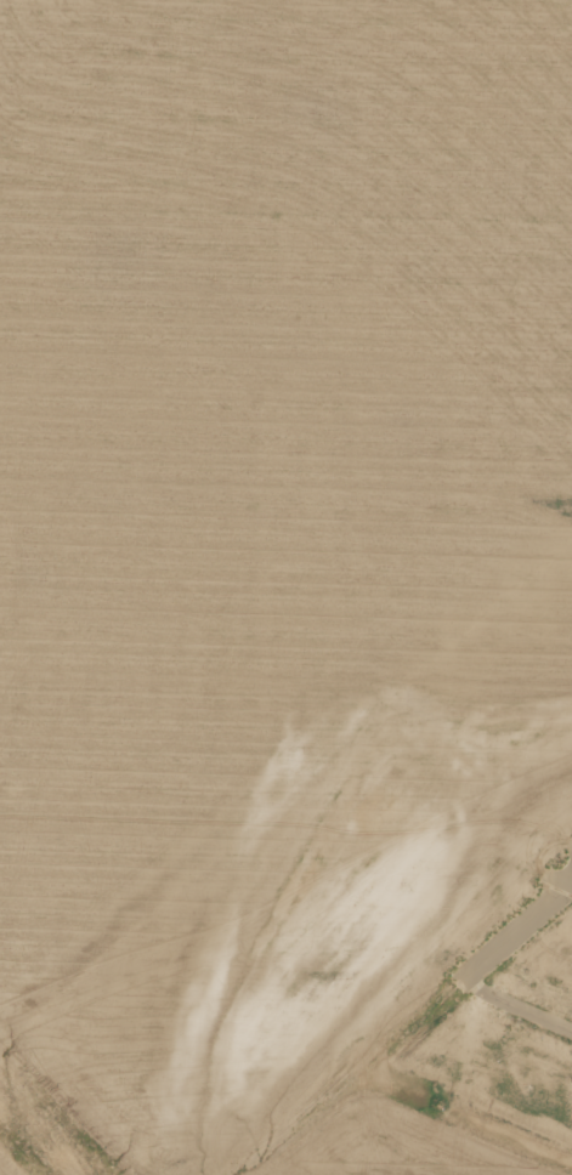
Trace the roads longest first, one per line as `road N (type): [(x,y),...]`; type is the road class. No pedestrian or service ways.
road 1 (residential): [(568,884),(237,1174)]
road 2 (residential): [(571,1163),(363,1063)]

